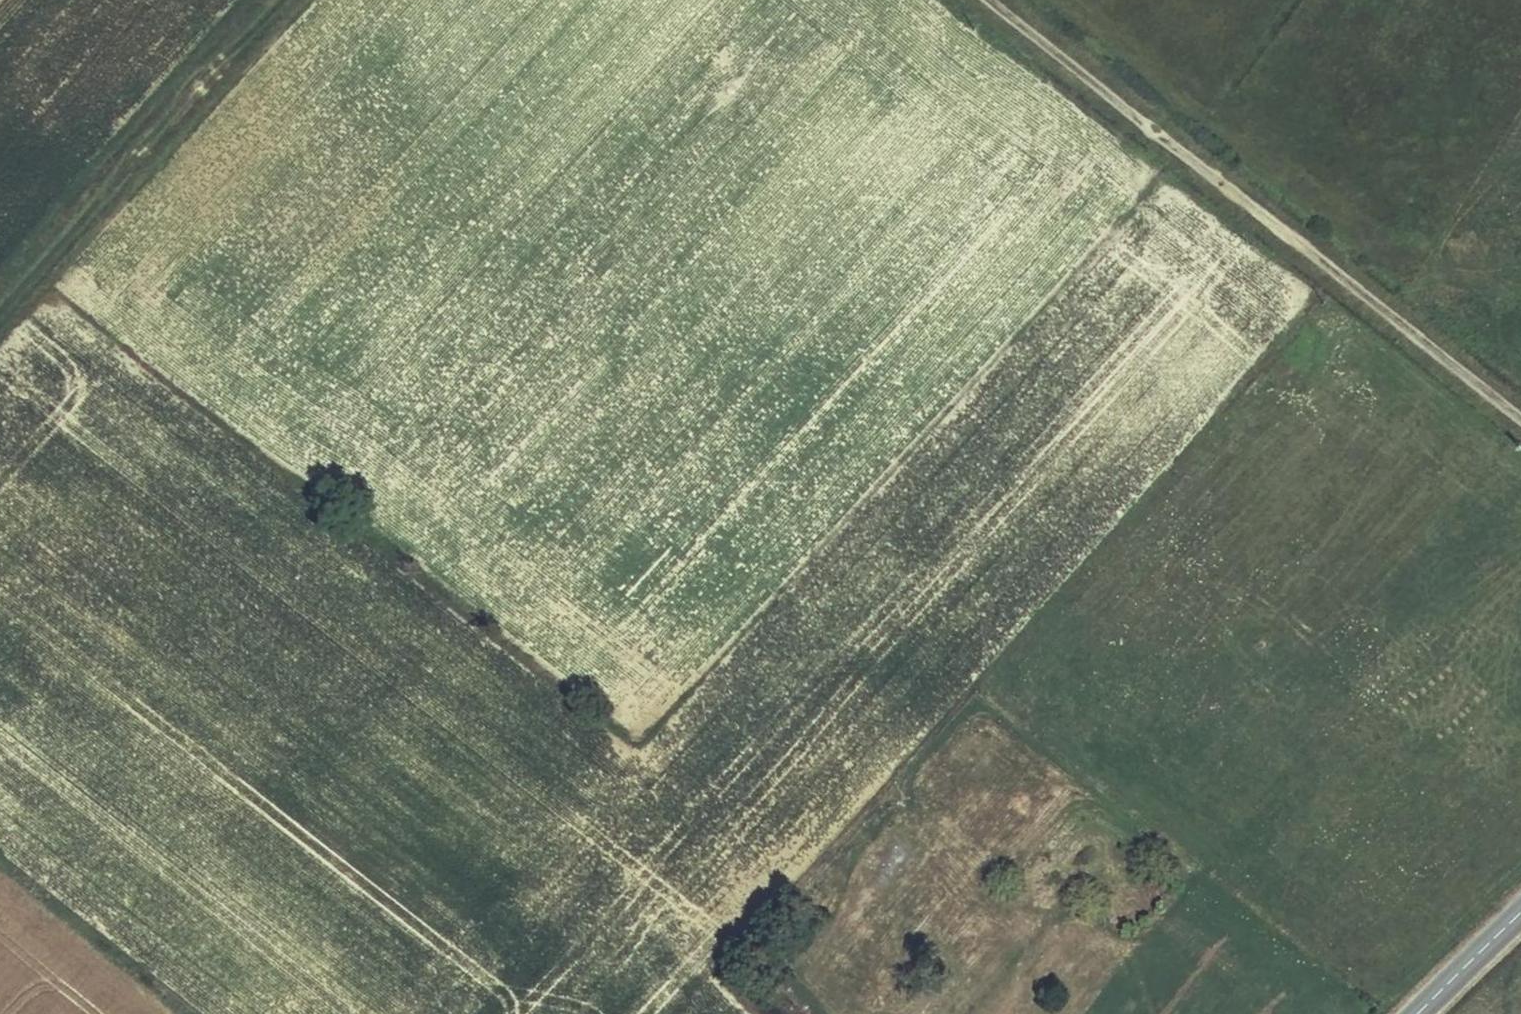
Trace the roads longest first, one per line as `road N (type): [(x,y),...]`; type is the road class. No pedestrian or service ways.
road 1 (unclassified): [(997,0),(1520,420)]
road 2 (track): [(290,0),(0,332)]

